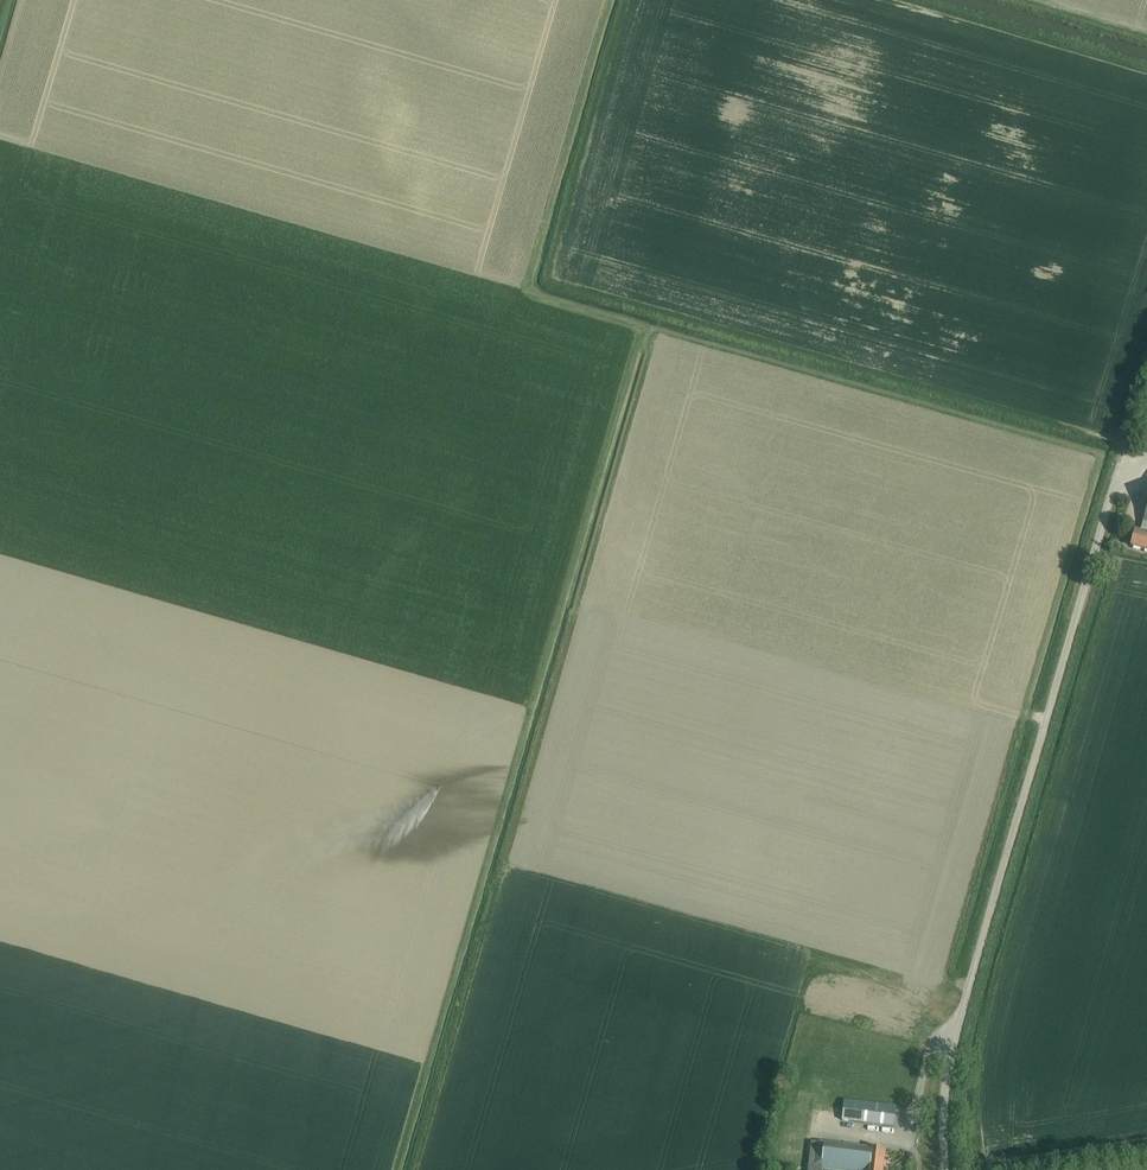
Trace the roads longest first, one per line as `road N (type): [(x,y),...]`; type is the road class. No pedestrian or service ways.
road 1 (unclassified): [(945,1169),(954,1038),(1122,467)]

